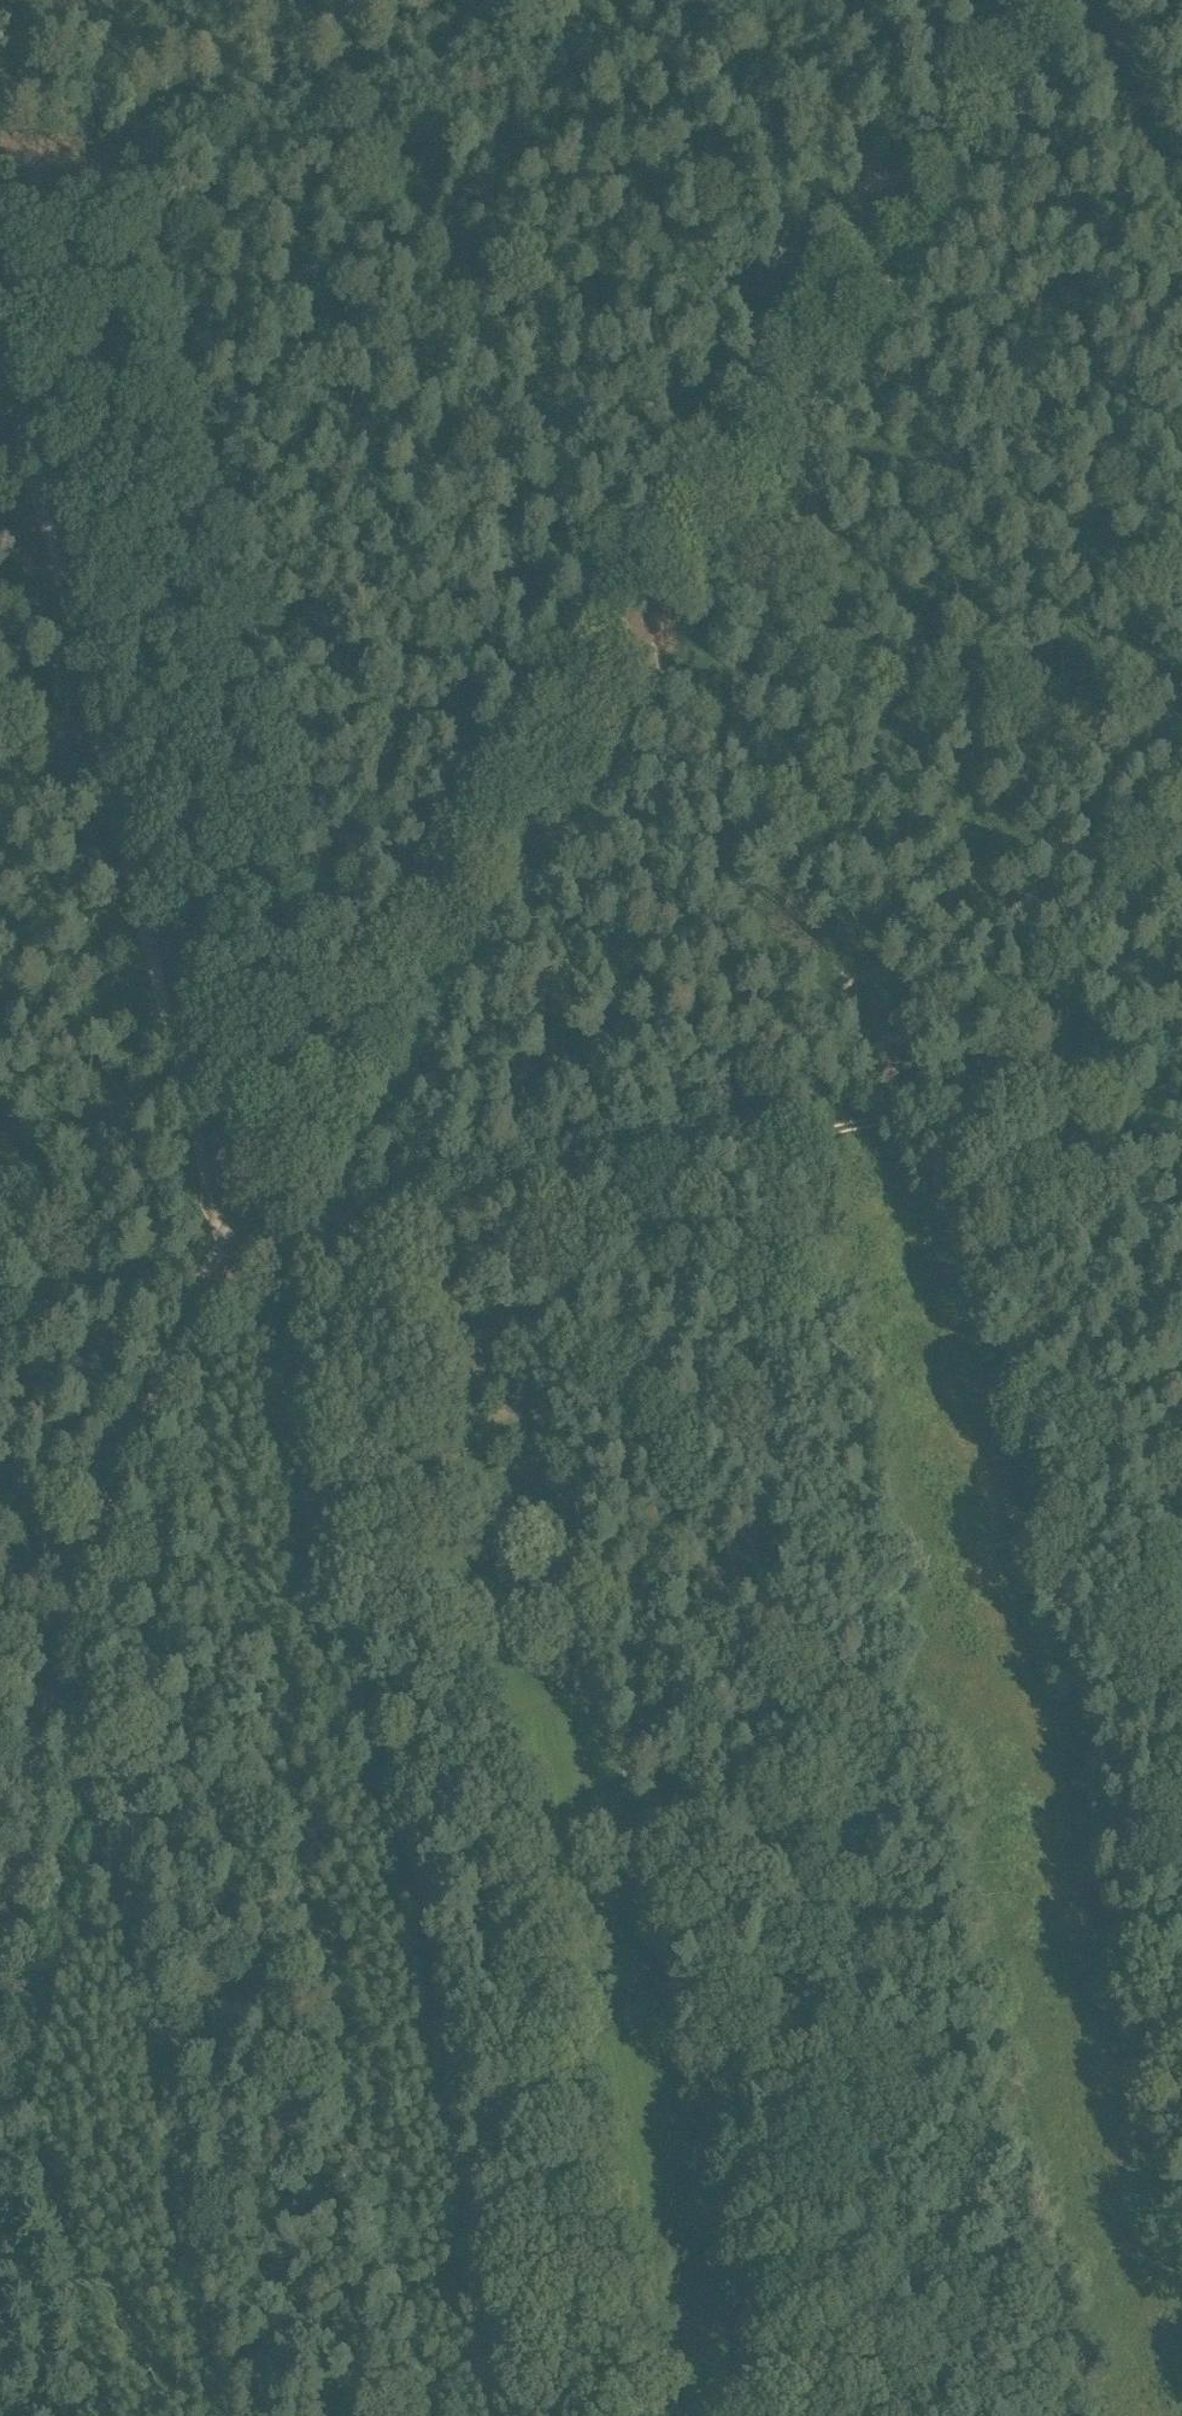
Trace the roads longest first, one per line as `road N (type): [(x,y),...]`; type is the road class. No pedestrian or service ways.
road 1 (unclassified): [(0,1974),(105,1502),(157,1373),(403,1009),(1058,0)]
road 2 (track): [(221,1274),(303,1242),(1181,1070)]
road 3 (track): [(0,322),(224,1229),(221,1274)]
road 4 (track): [(0,1318),(221,1274)]
road 5 (track): [(1181,205),(1091,0)]

